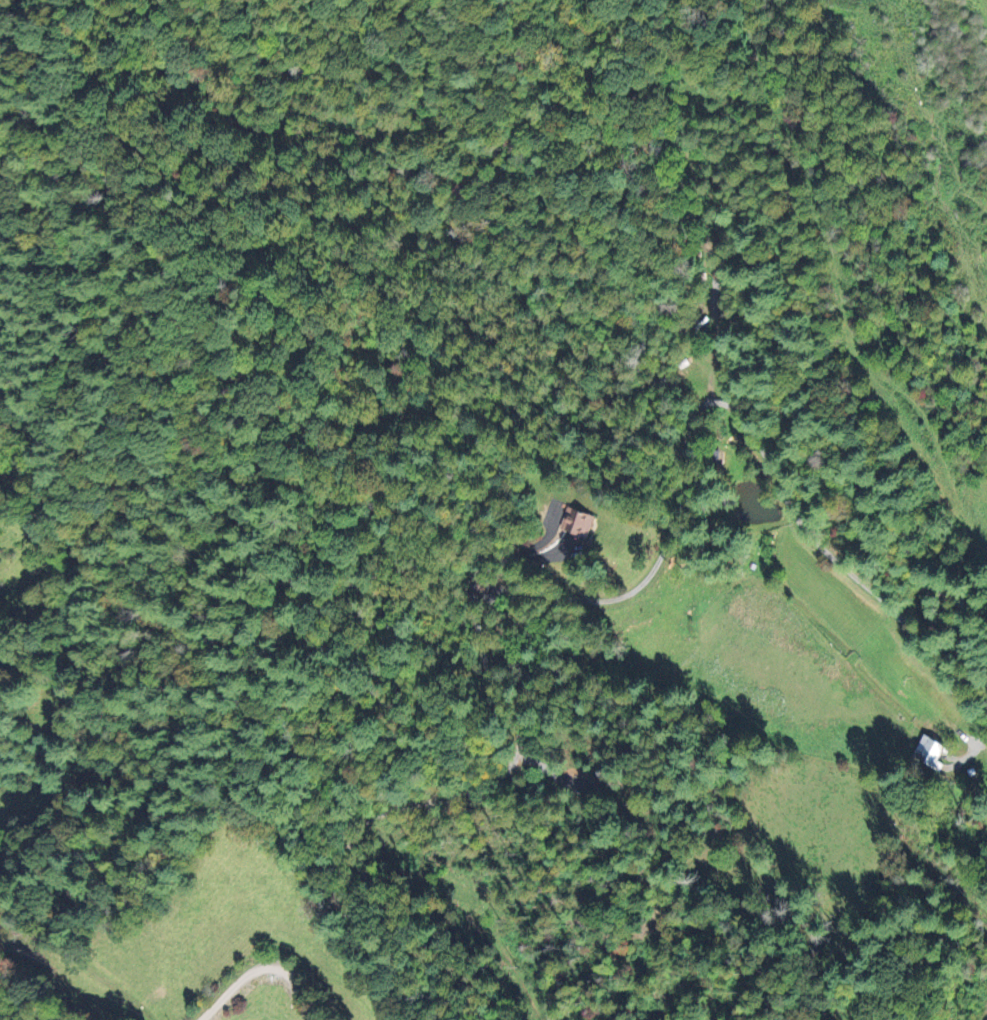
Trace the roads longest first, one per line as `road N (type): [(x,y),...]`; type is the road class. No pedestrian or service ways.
road 1 (residential): [(320,1019),(280,970),(260,968),(202,1019)]

